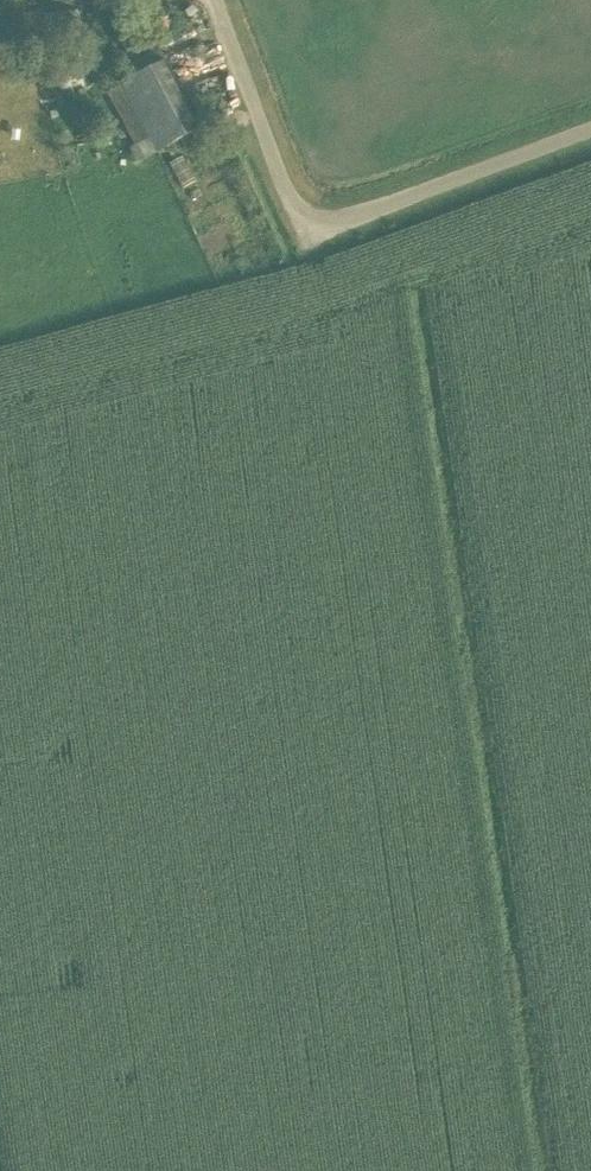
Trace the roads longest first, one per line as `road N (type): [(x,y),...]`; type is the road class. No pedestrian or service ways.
road 1 (unclassified): [(590,142),(394,214),(308,230),(217,0)]

